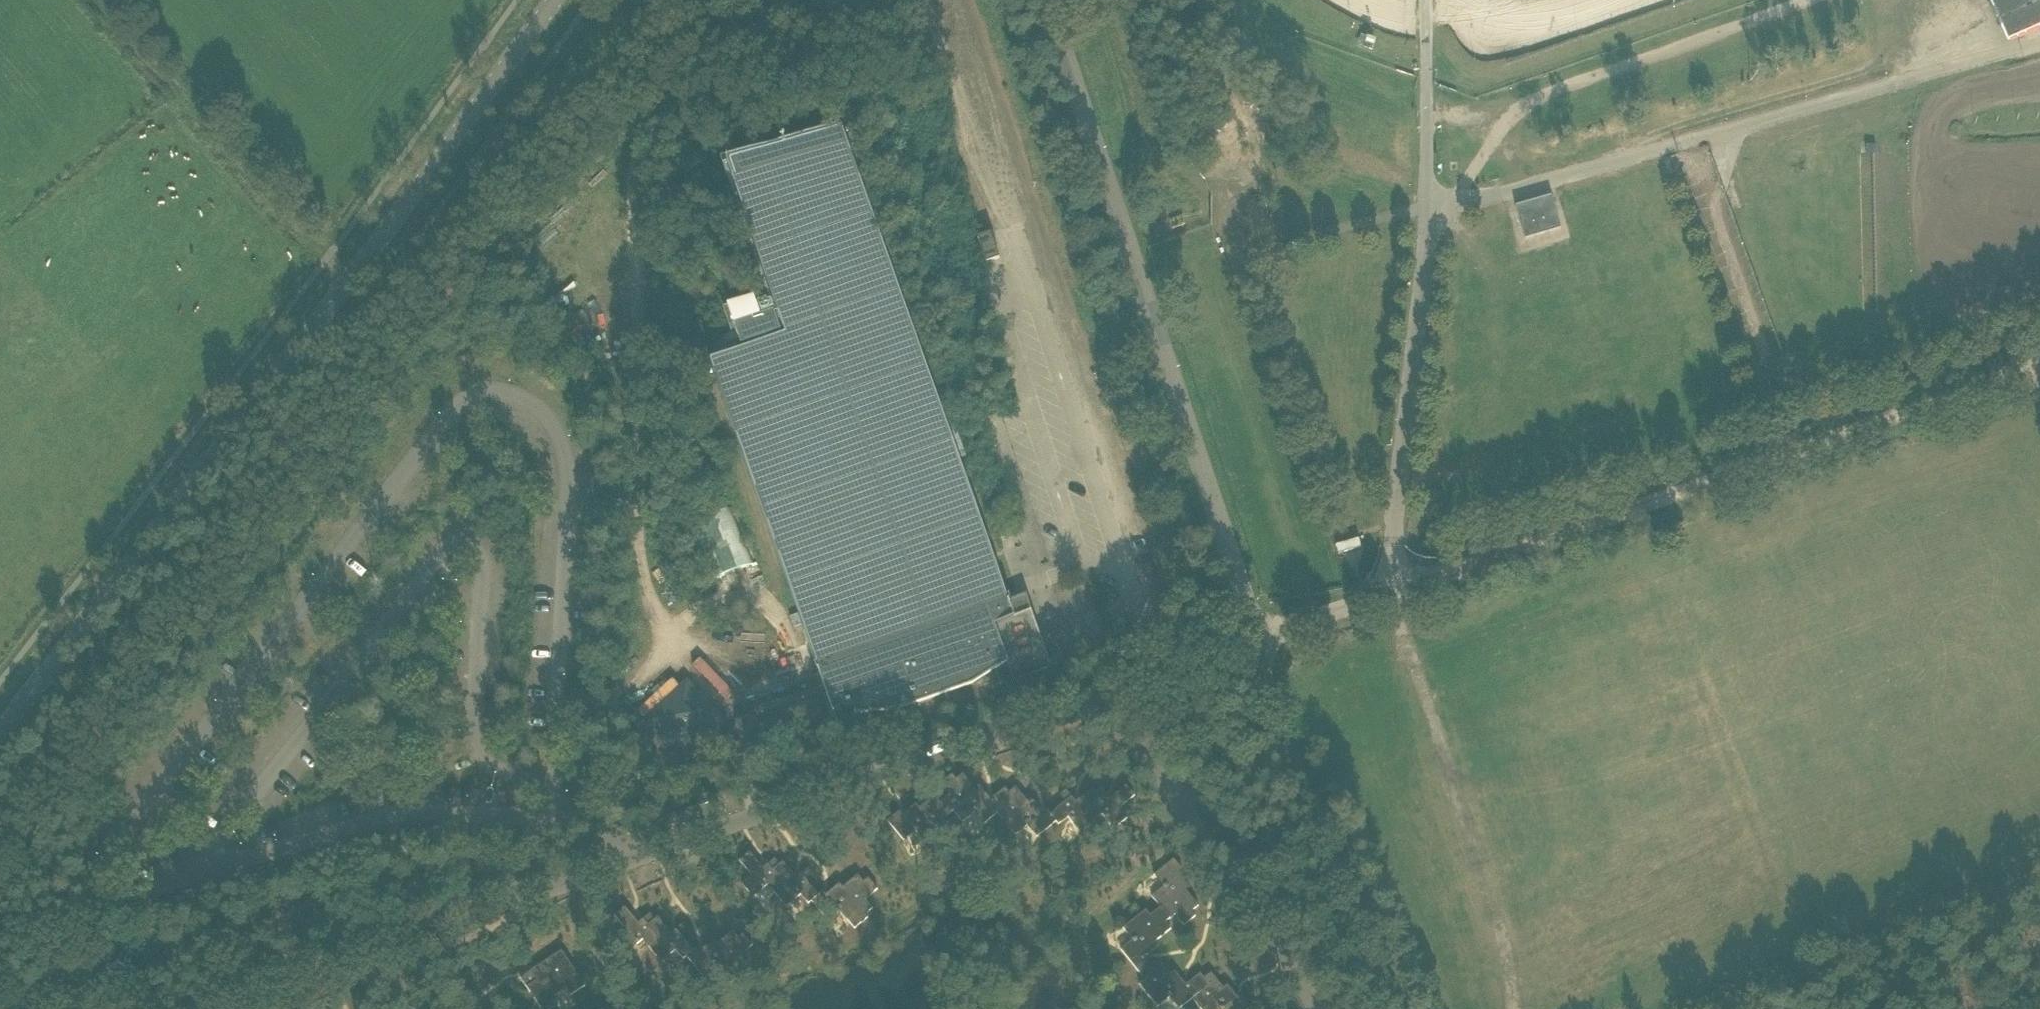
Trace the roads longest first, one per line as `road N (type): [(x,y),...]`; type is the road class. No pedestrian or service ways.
road 1 (unclassified): [(1397,1008),(1294,767),(1166,349),(1045,0)]
road 2 (unclassified): [(0,740),(559,0)]
road 3 (track): [(1252,639),(2039,360)]
road 4 (track): [(1427,213),(1462,189),(1499,133),(1539,99),(1809,0)]
road 5 (track): [(99,0),(349,282)]
road 6 (track): [(1733,128),(1718,215),(1768,353)]

